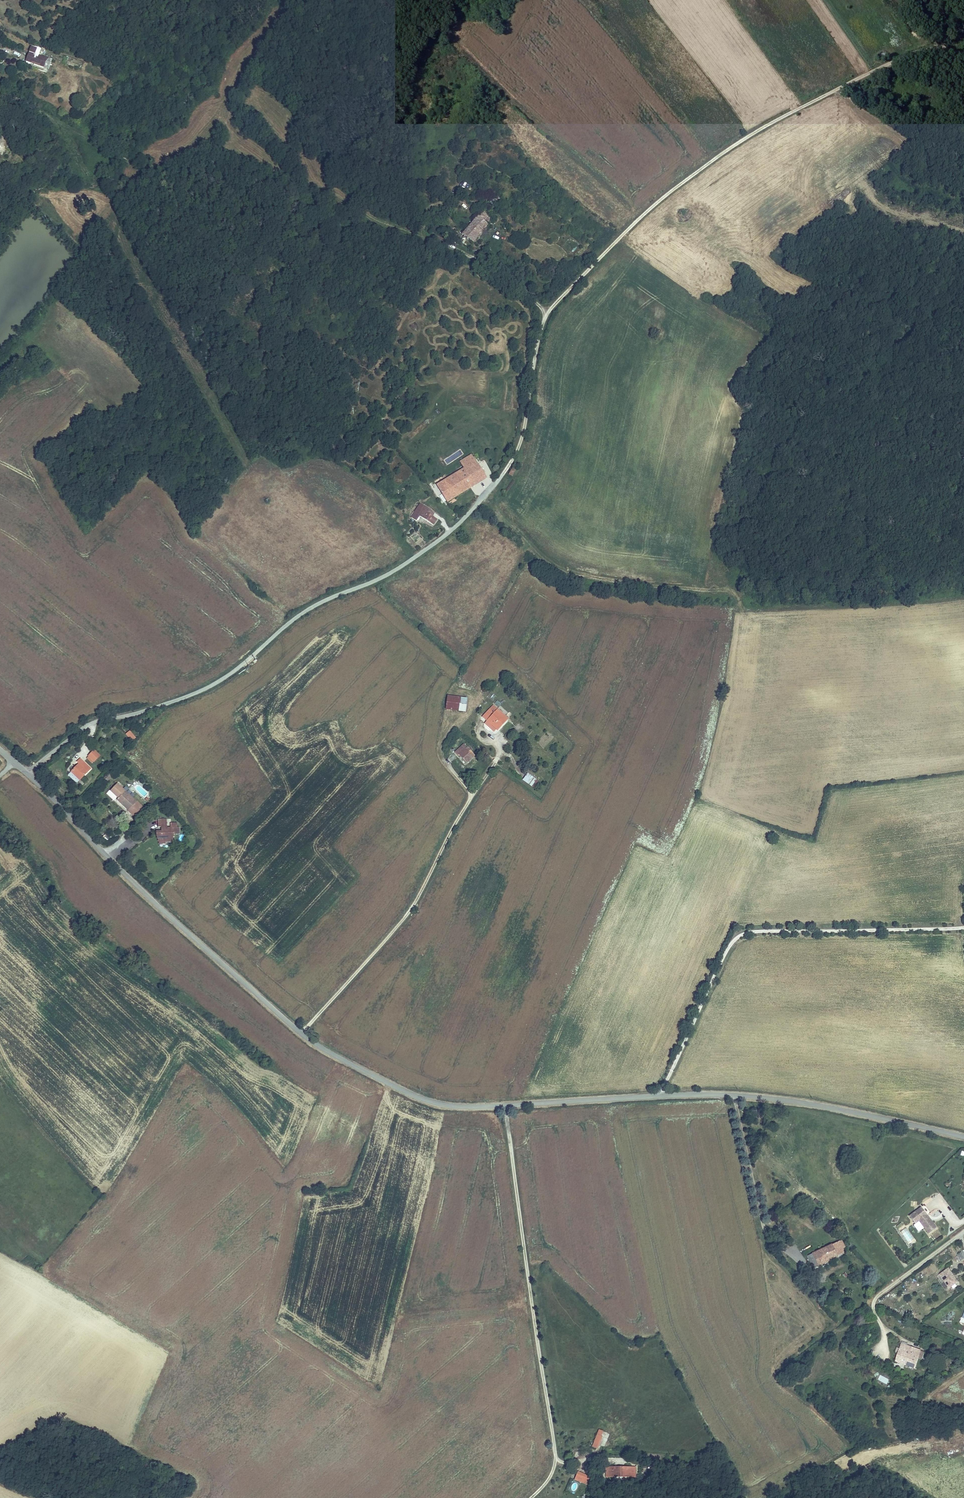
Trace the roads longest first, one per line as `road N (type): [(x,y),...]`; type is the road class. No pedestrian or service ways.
road 1 (tertiary): [(963,1137),(737,1095),(464,1106),(417,1096),(300,1034),(27,774)]
road 2 (track): [(963,49),(919,49),(763,125),(656,201),(546,311),(455,248),(379,223),(235,151),(185,156)]
road 3 (unclassified): [(546,311),(512,457),(455,525),(387,573),(291,618),(228,674),(81,727),(27,774)]
road 4 (track): [(505,1104),(555,1461),(530,1497)]
road 5 (track): [(660,1095),(696,1011),(744,933),(963,925)]
road 6 (track): [(300,1034),(410,902),(471,795)]

